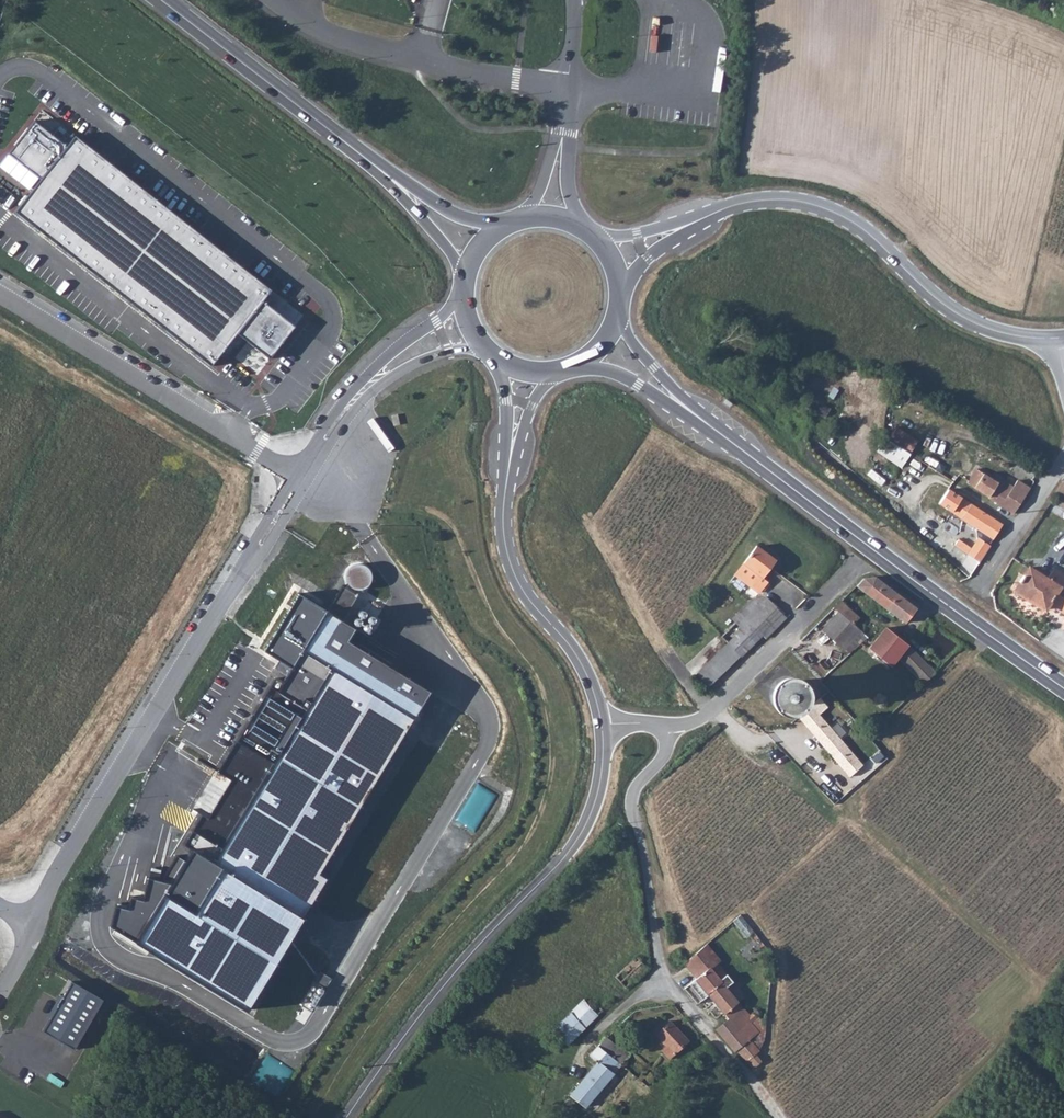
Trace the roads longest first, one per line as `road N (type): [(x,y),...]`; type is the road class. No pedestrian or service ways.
road 1 (unclassified): [(301,476),(63,863),(34,930)]
road 2 (secondary): [(601,723),(599,789),(571,850),(451,977),(346,1117)]
road 3 (primary): [(1063,688),(697,414)]
road 4 (unclassified): [(779,1117),(664,976),(633,796),(661,762),(669,725)]
road 5 (tertiary): [(683,226),(732,204),(807,201),(857,224),(977,325),(1063,339)]
road 6 (track): [(325,1117),(55,959)]
road 7 (unclassified): [(283,0),(332,32),(371,44),(569,86)]
road 8 (primary): [(388,177),(159,0)]
road 9 (secondary): [(510,462),(503,528),(513,574),(578,660),(601,723)]
road 10 (unclassified): [(0,292),(231,436)]
road 11 (residential): [(669,725),(704,717),(725,700),(855,568)]
road 12 (unclassified): [(464,299),(389,354),(330,432)]
road 13 (unclassified): [(330,432),(420,364),(483,346)]
road 14 (primary): [(388,177),(464,282)]
road 15 (primary): [(580,364),(624,373),(697,414)]
road 16 (primary): [(504,226),(459,215),(388,177)]
road 17 (primary): [(697,414),(618,315)]

